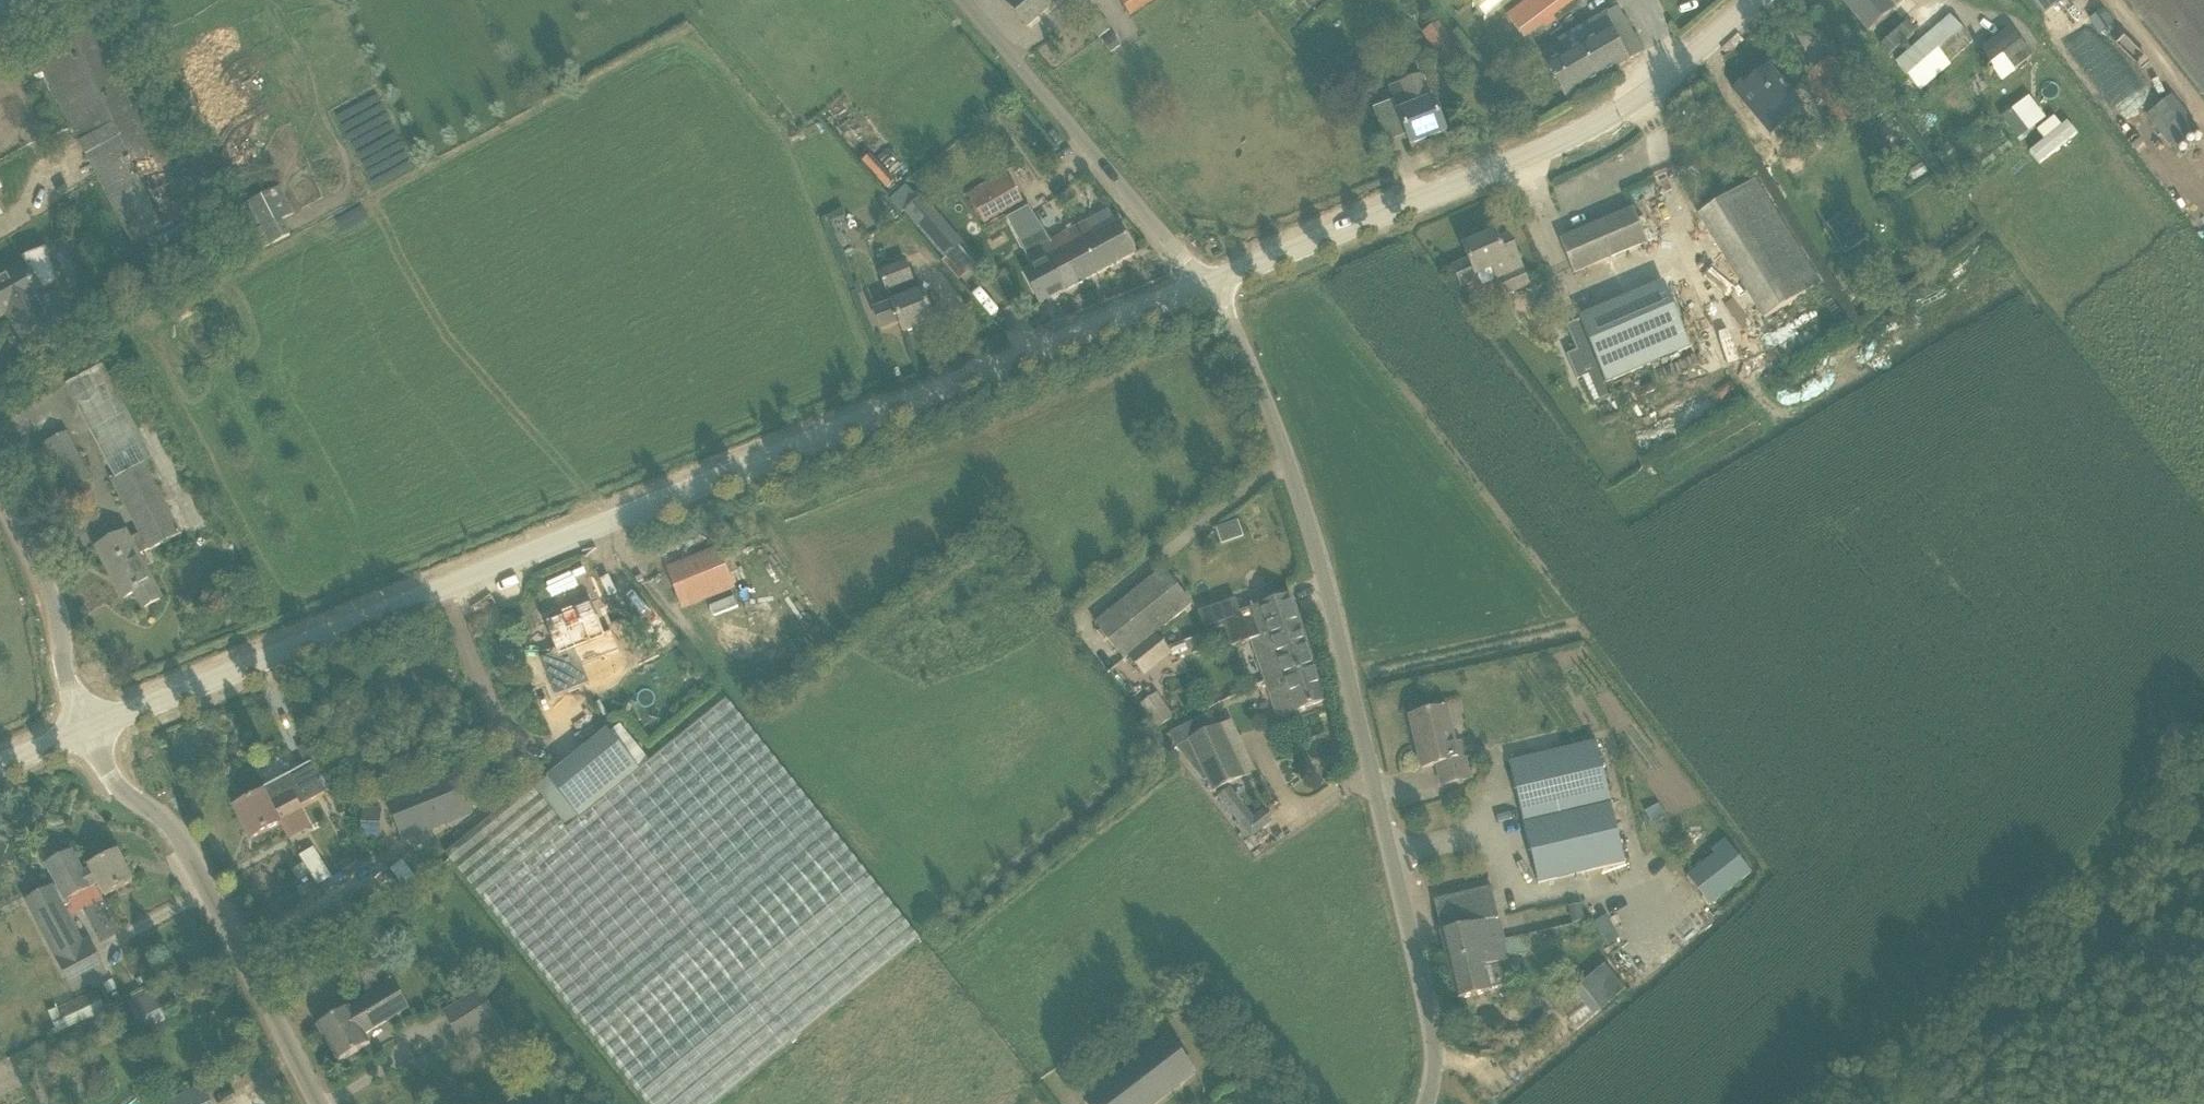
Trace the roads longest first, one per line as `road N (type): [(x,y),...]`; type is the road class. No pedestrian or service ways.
road 1 (tertiary): [(87,722),(550,533),(1207,284)]
road 2 (unclassified): [(1427,1103),(1435,1063),(1430,1020),(1334,609),(1289,464),(1230,320),(1207,284)]
road 3 (tertiary): [(1207,284),(1531,156),(1643,96),(1754,0)]
road 4 (unclassified): [(317,1103),(194,867),(148,799),(121,780),(87,722)]
road 5 (unclassified): [(1207,284),(961,0)]
road 6 (unclassified): [(87,722),(62,620),(0,478)]

